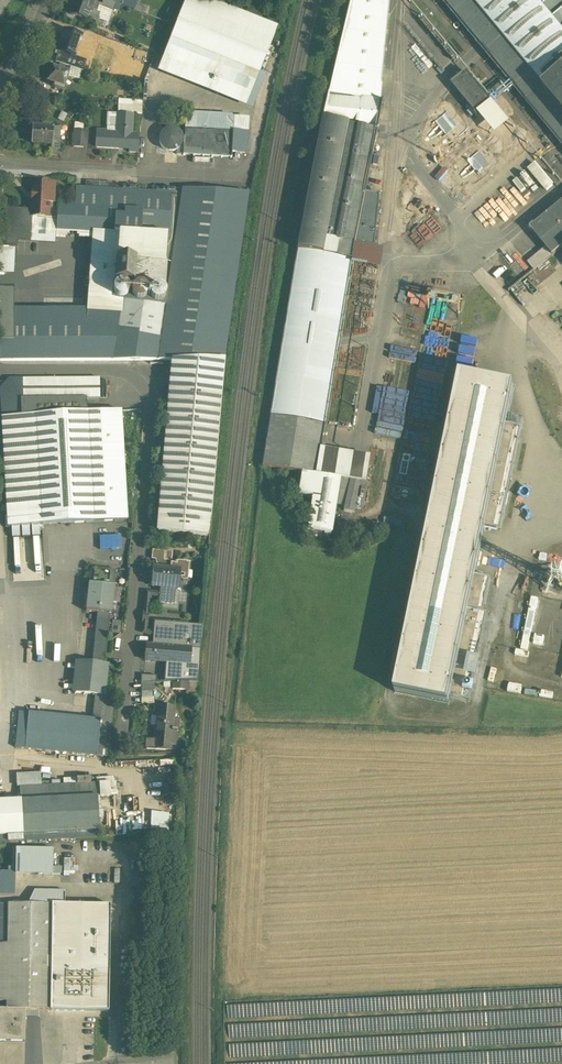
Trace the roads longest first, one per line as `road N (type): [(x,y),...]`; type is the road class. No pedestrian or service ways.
road 1 (residential): [(118,758),(153,384),(134,368),(0,369)]
road 2 (residential): [(0,161),(244,176)]

